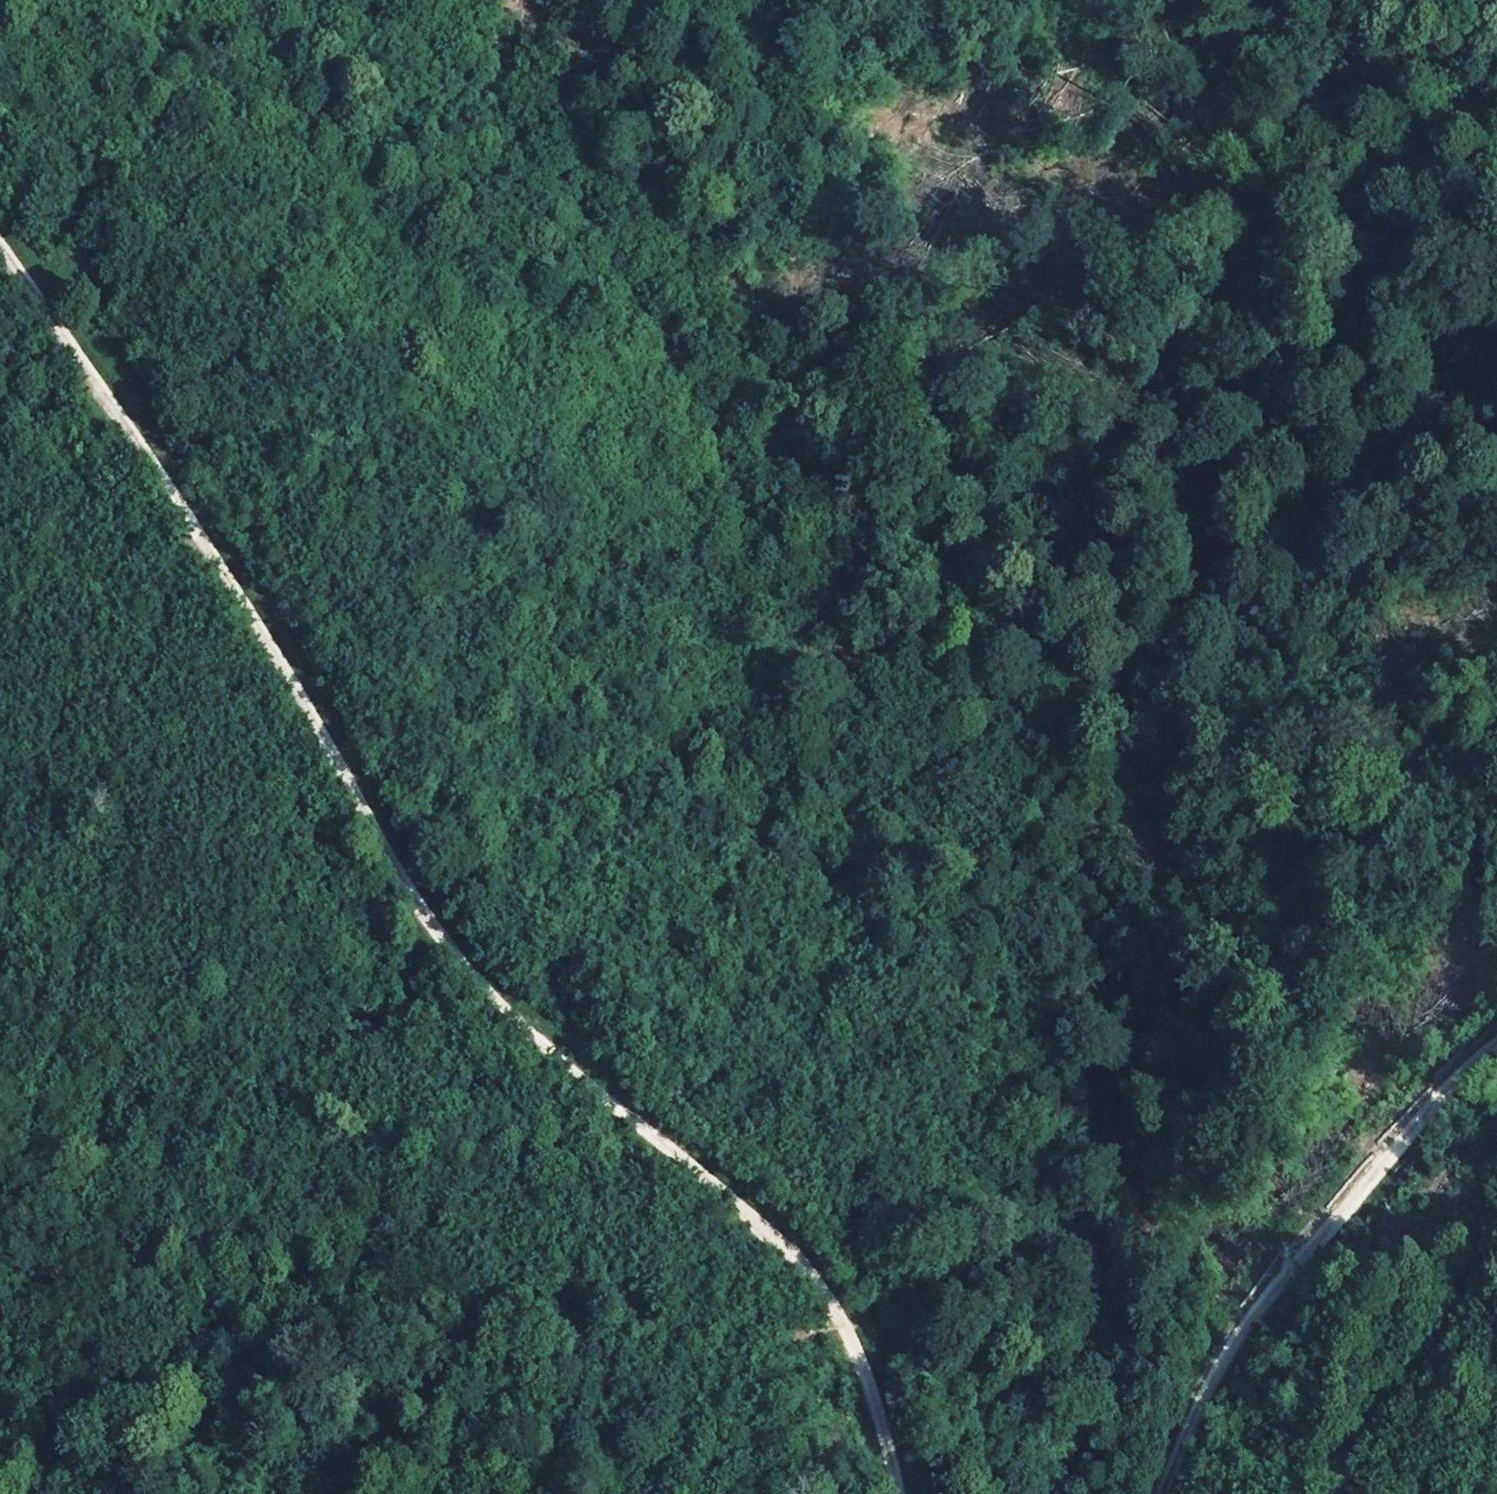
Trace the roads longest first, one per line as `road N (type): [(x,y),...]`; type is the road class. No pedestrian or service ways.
road 1 (track): [(900,1493),(835,1310),(775,1239),(461,965),(425,918),(240,601),(0,247)]
road 2 (track): [(1166,1493),(1243,1331),(1448,1090),(1496,1046)]

